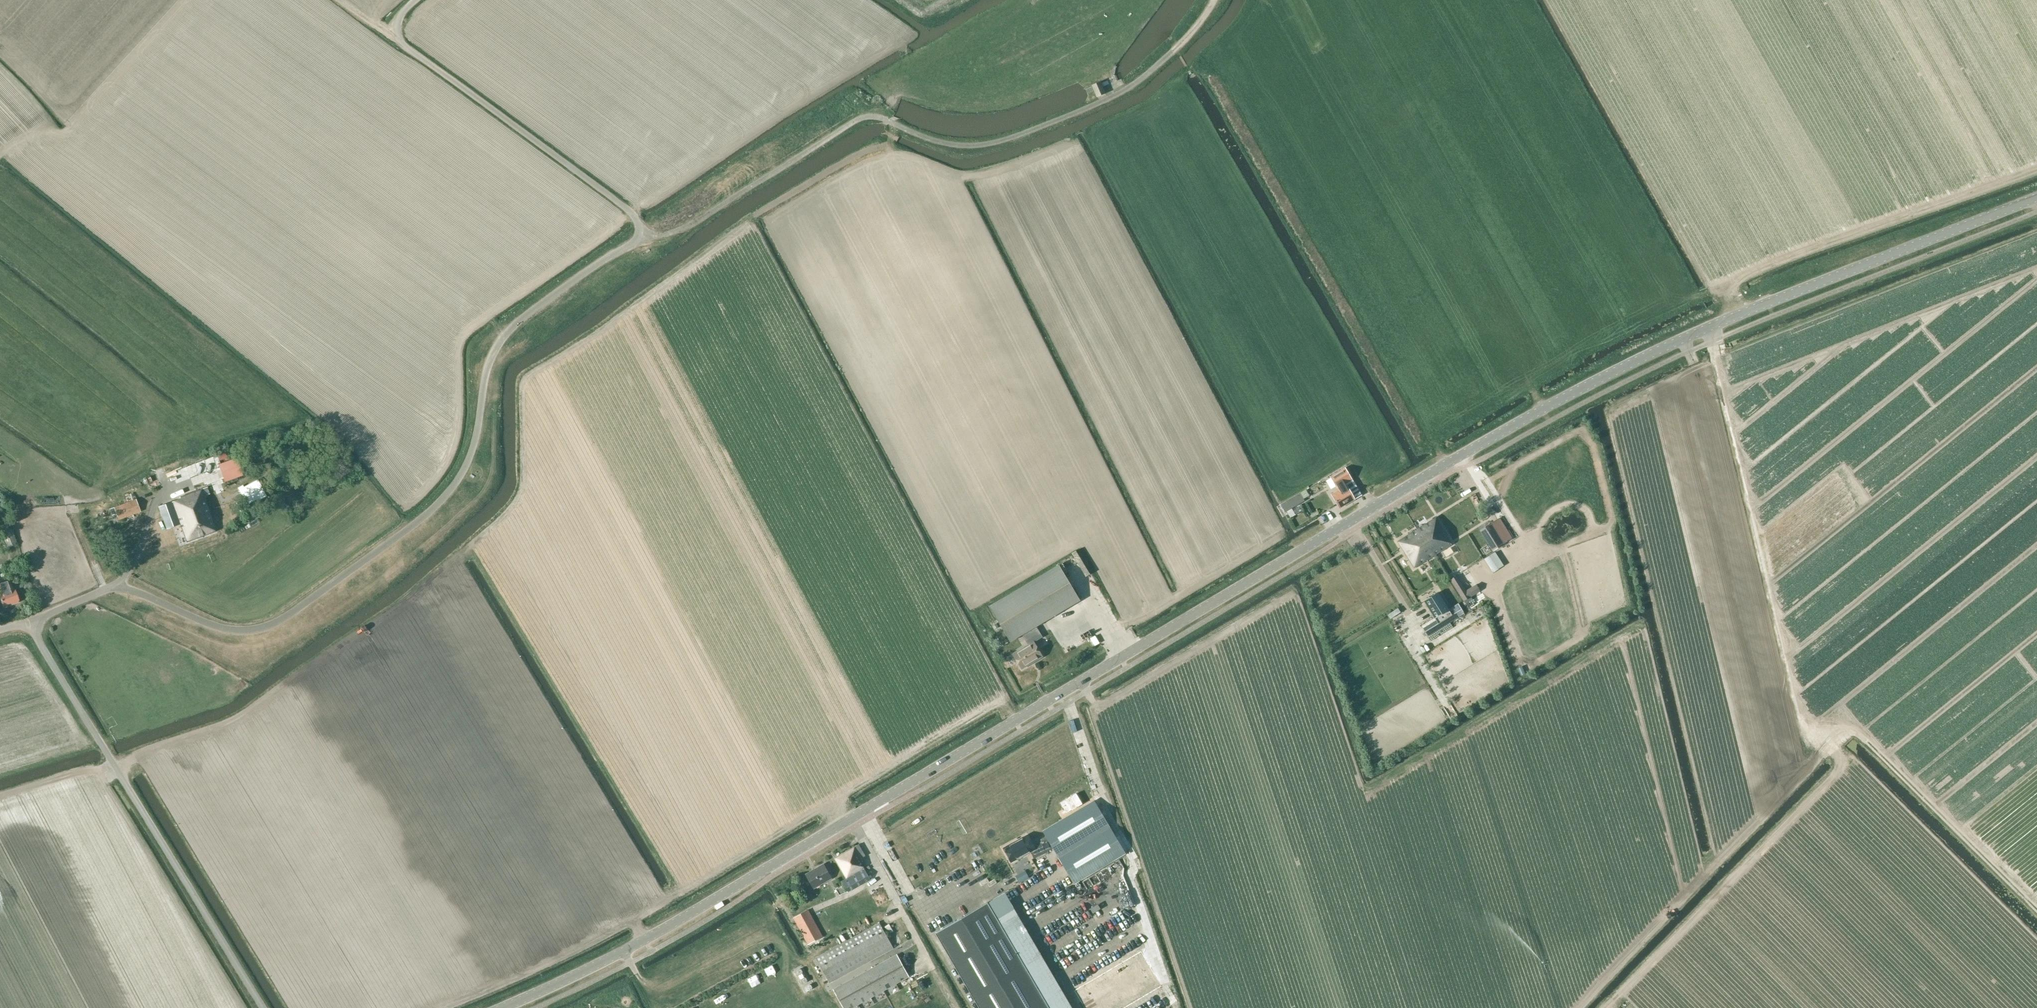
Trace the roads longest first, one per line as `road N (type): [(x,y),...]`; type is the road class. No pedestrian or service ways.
road 1 (tertiary): [(505,1007),(599,967),(1572,393),(1768,302),(2036,201)]
road 2 (unclassified): [(31,621),(115,587),(230,629),(258,628),(293,612),(444,498),(471,455),(489,365),(506,335),(638,238),(631,212),(402,42),(399,19),(416,0)]
road 3 (track): [(1214,0),(1140,81),(1079,112),(972,146),(860,119),(692,224),(641,233)]
road 4 (track): [(1581,1007),(1825,751),(1856,730),(2036,909)]
road 5 (unclassified): [(265,1007),(31,621)]
road 6 (track): [(1829,755),(1798,724),(1712,343)]
road 7 (track): [(1829,755),(1853,764),(2036,944)]
road 8 (track): [(854,819),(957,1007)]
road 9 (track): [(41,134),(75,126),(185,0)]
road 10 (track): [(789,949),(775,930),(658,985),(642,978),(627,951)]
road 11 (track): [(0,156),(48,125),(0,68)]

